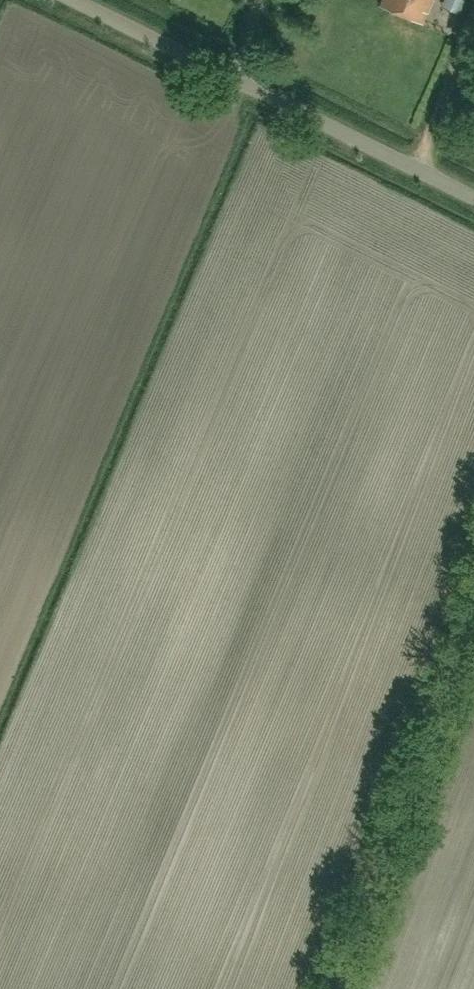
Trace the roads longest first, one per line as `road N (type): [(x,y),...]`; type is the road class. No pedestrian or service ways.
road 1 (unclassified): [(473,196),(79,0)]
road 2 (unclassified): [(331,988),(473,614)]

